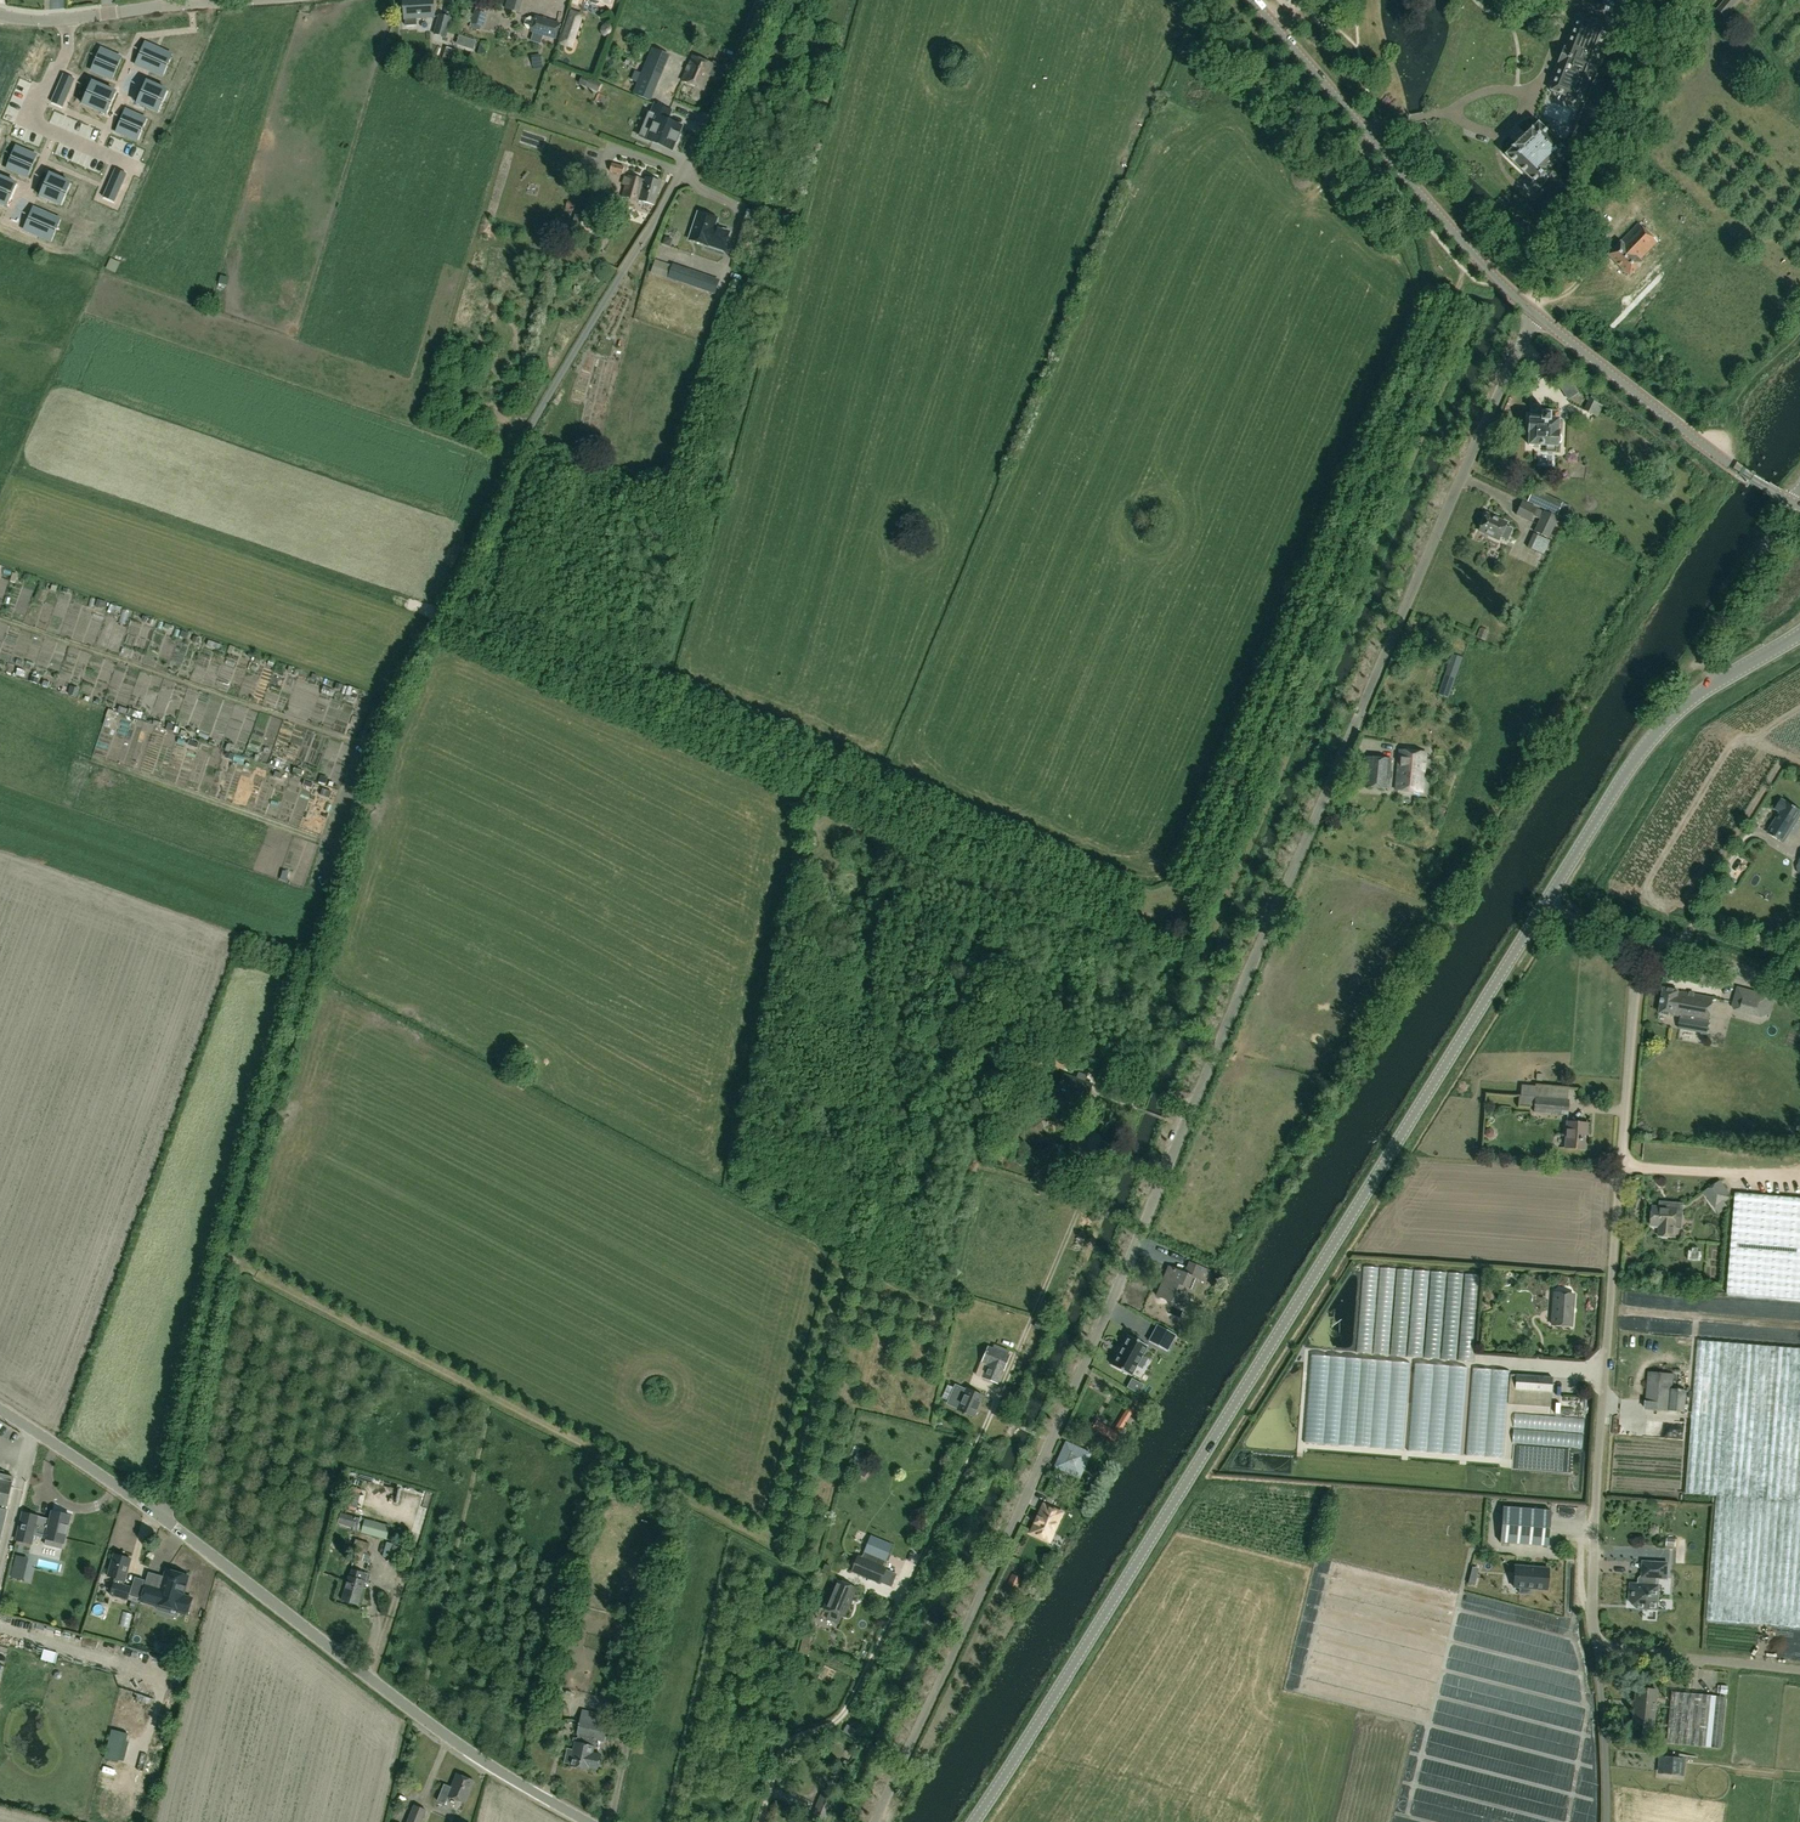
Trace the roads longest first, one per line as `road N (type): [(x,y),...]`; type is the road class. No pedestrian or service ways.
road 1 (unclassified): [(873,1821),(1052,1441),(1528,306)]
road 2 (unclassified): [(165,1516),(239,1195),(380,710),(548,392),(727,84)]
road 3 (tertiary): [(973,1821),(1545,903)]
road 4 (track): [(494,1394),(749,1533),(778,1528),(940,831)]
road 5 (track): [(940,831),(1129,913),(1160,921),(1181,913),(1466,273)]
road 6 (track): [(761,1821),(783,1750),(834,1722),(851,1702),(975,1448),(1084,1196)]
road 7 (unclassified): [(1602,1646),(1592,1616),(1598,1459),(1644,949)]
road 8 (track): [(436,611),(940,831)]
road 9 (unclassified): [(586,1821),(401,1702),(165,1516)]
road 10 (tertiary): [(1528,306),(1457,240),(1252,0)]
road 11 (tertiary): [(1545,903),(1666,723),(1799,634)]
road 12 (tertiary): [(1796,505),(1739,472),(1528,306)]
road 13 (track): [(225,1254),(494,1394)]
road 14 (residential): [(0,15),(57,20),(251,0)]
road 15 (unclassified): [(1799,1671),(1602,1646)]
road 16 (unclassified): [(165,1516),(0,1413)]
road 17 (unclassified): [(1606,1821),(1602,1646)]
road 18 (unclassified): [(1644,949),(1666,944),(1799,988)]

